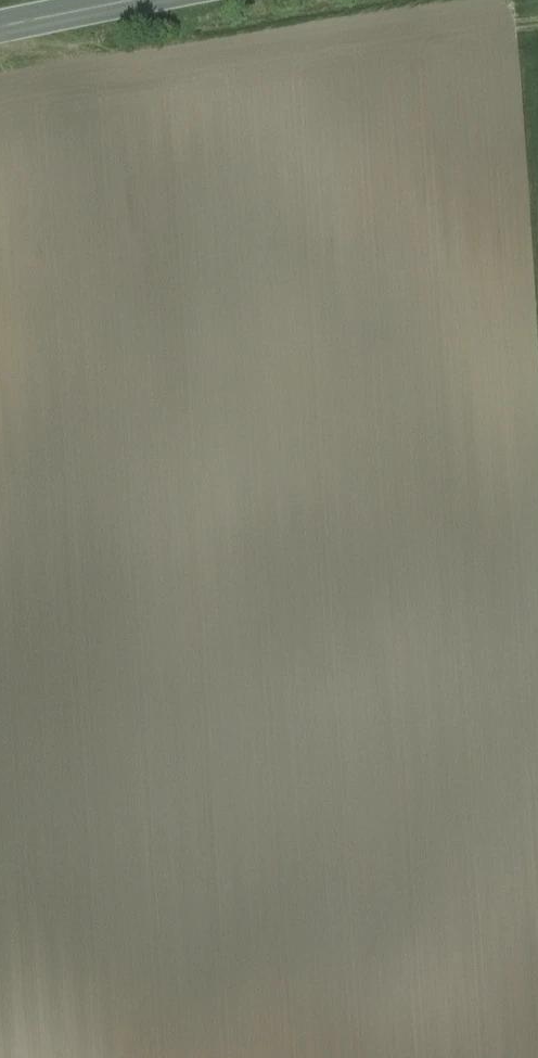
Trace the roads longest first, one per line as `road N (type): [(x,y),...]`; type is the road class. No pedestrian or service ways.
road 1 (primary): [(163,0),(0,32)]

